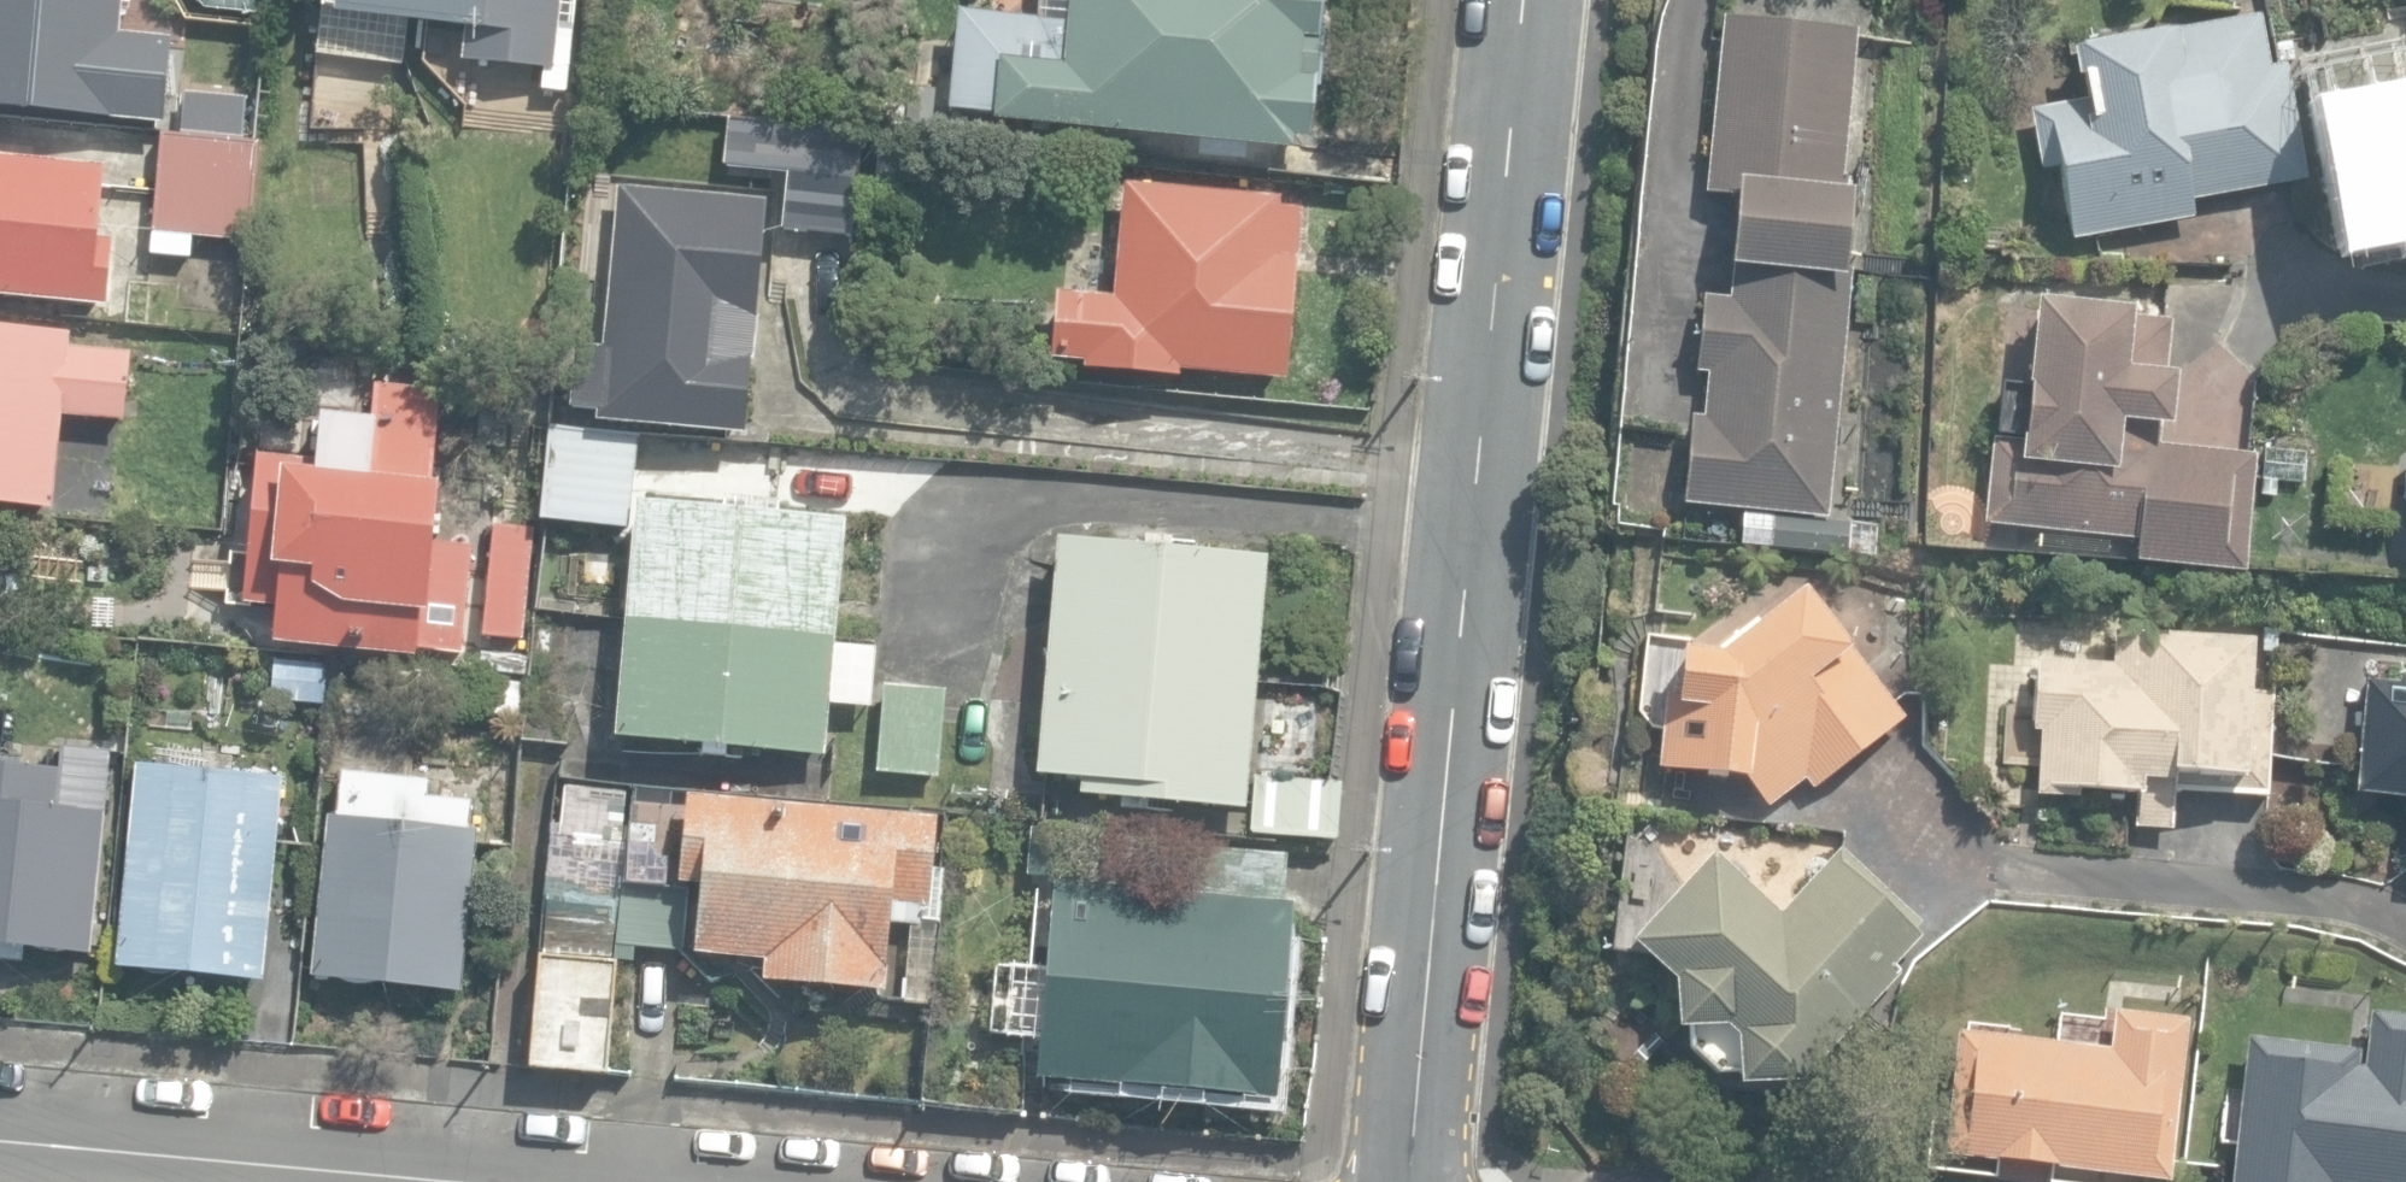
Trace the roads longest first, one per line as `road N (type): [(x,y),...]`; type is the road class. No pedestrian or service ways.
road 1 (residential): [(1411,1181),(1522,0)]
road 2 (residential): [(459,1181),(0,1142)]
road 3 (residential): [(2246,285),(2350,273),(2405,281)]

